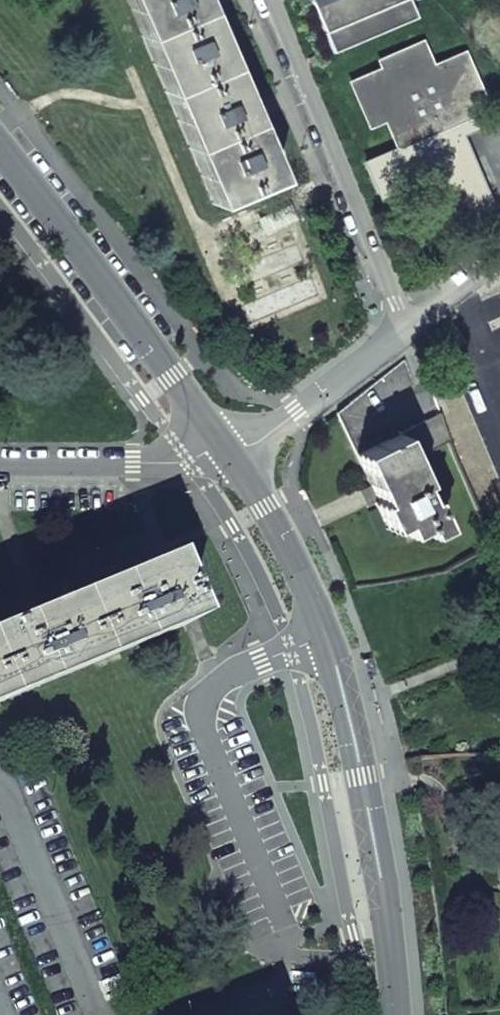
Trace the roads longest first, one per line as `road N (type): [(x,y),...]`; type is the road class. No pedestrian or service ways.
road 1 (tertiary): [(398,1014),(389,927),(346,705),(300,575),(223,447)]
road 2 (tertiary): [(223,447),(0,151)]
road 3 (residential): [(254,0),(395,335)]
road 4 (residential): [(0,461),(186,460),(223,447)]
road 5 (residential): [(223,447),(295,415),(395,335)]
road 6 (residential): [(395,335),(499,254)]

